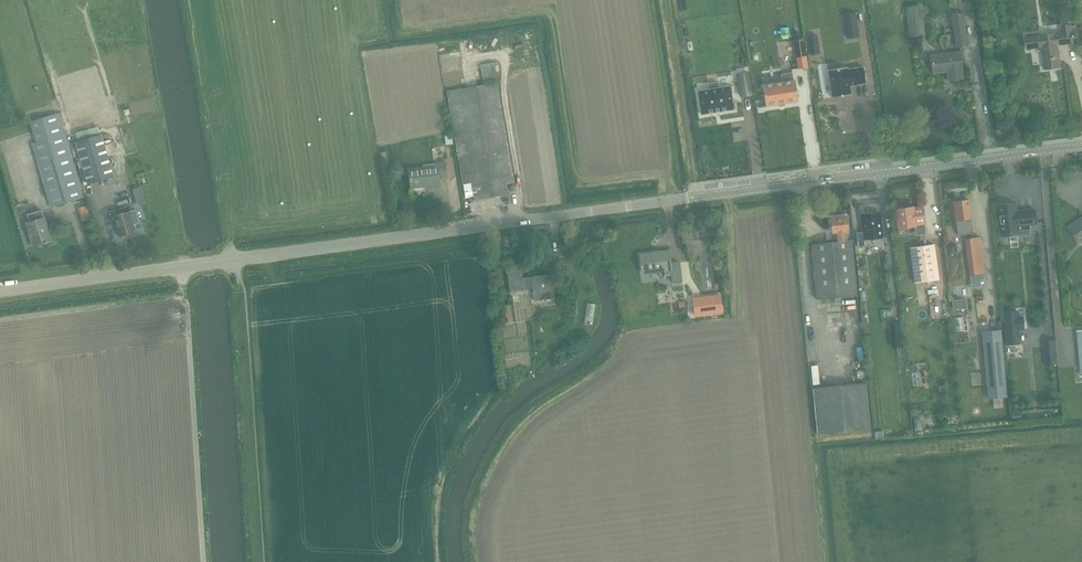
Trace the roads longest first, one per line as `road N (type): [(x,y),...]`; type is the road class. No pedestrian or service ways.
road 1 (tertiary): [(0,291),(1081,145)]
road 2 (track): [(665,0),(695,197)]
road 3 (track): [(467,59),(503,60),(525,221)]

